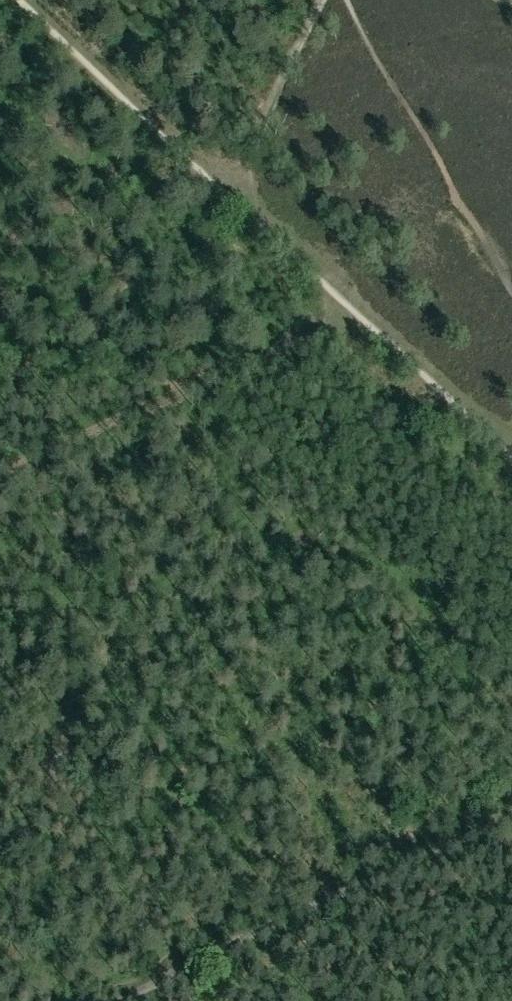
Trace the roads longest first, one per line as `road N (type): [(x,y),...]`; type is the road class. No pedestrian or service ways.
road 1 (track): [(117,1000),(511,813)]
road 2 (track): [(0,463),(374,308)]
road 3 (track): [(511,438),(232,179)]
road 4 (track): [(318,0),(220,194)]

